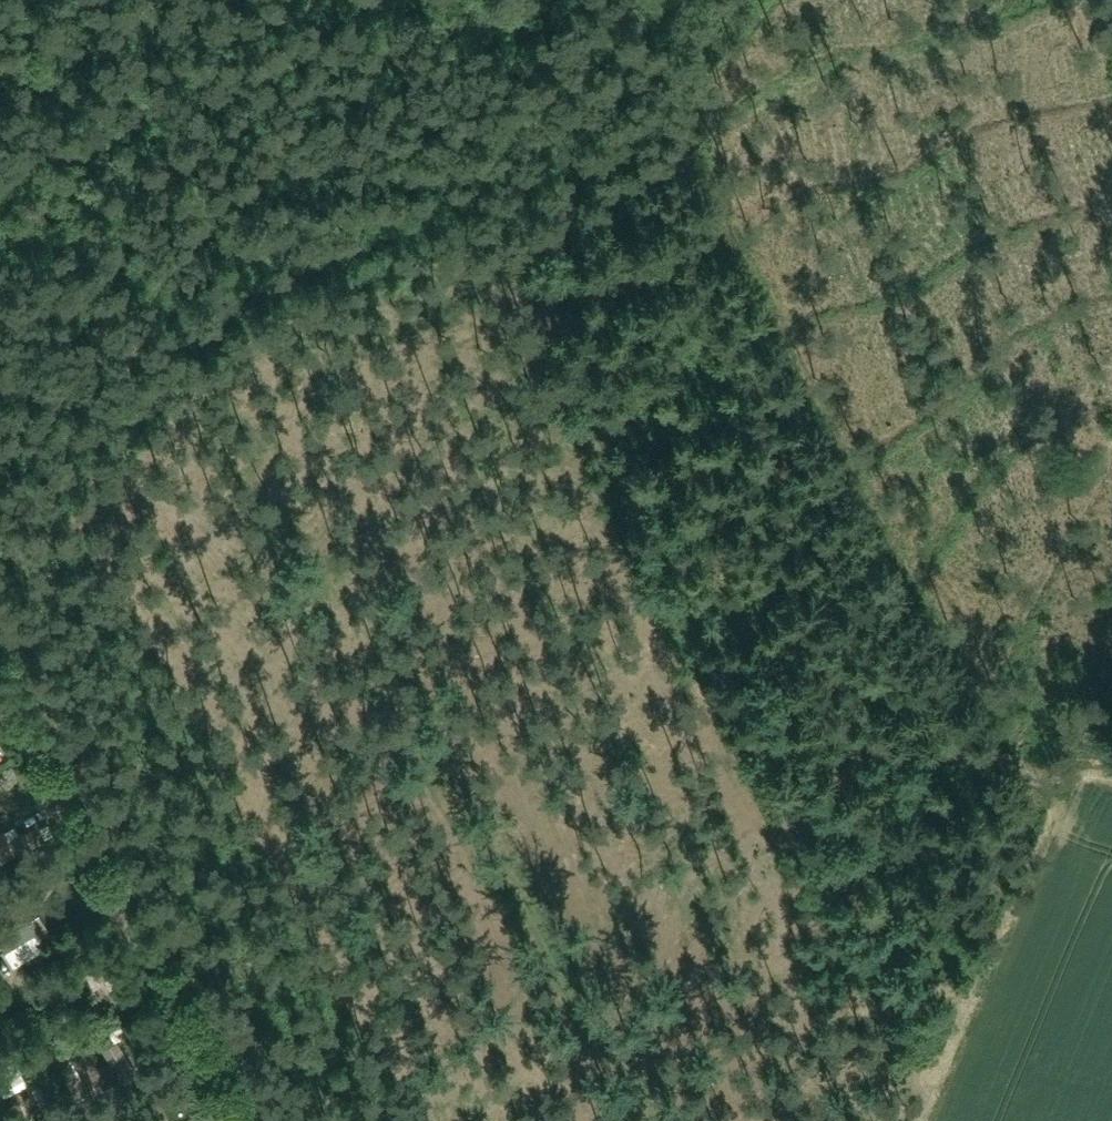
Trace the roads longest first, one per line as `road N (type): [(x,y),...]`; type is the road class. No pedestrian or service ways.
road 1 (track): [(228,1120),(0,705)]

